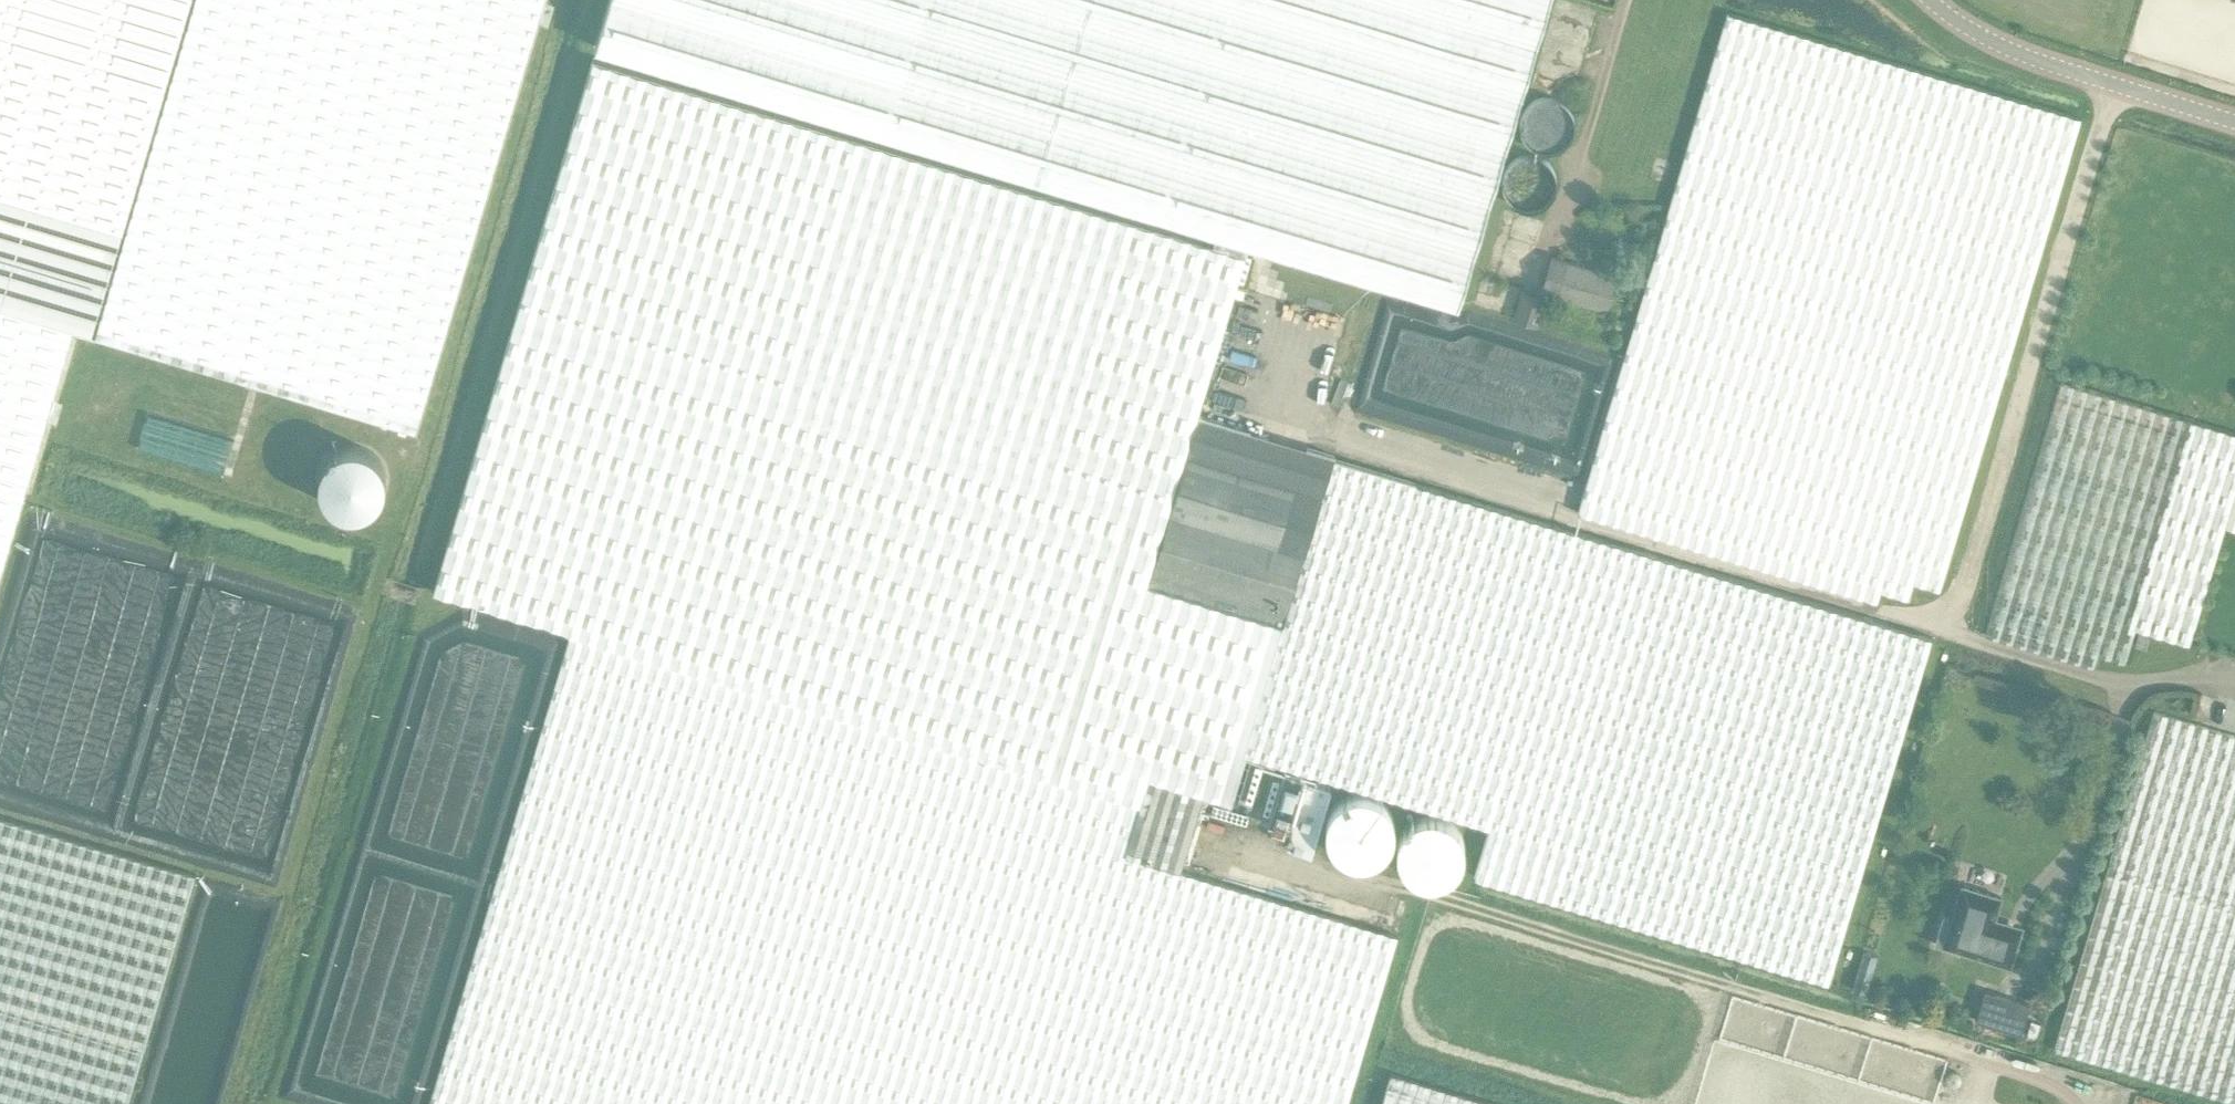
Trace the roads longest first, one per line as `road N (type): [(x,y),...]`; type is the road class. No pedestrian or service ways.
road 1 (unclassified): [(2234,123),(2011,50),(1932,0)]

